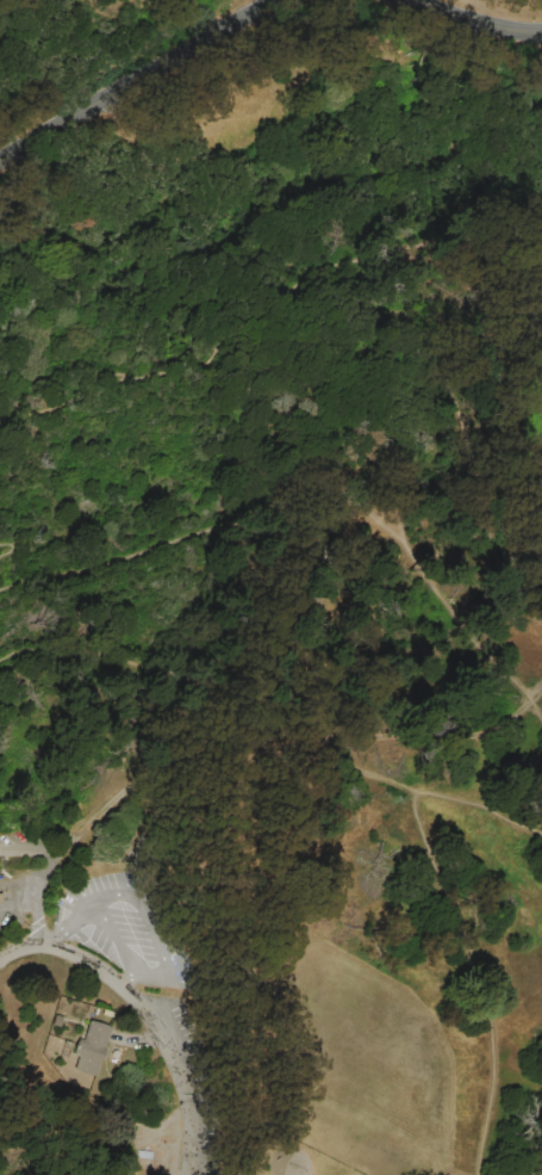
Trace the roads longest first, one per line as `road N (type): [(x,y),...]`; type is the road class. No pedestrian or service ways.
road 1 (tertiary): [(282,0),(0,163)]
road 2 (tertiary): [(541,31),(415,0)]

